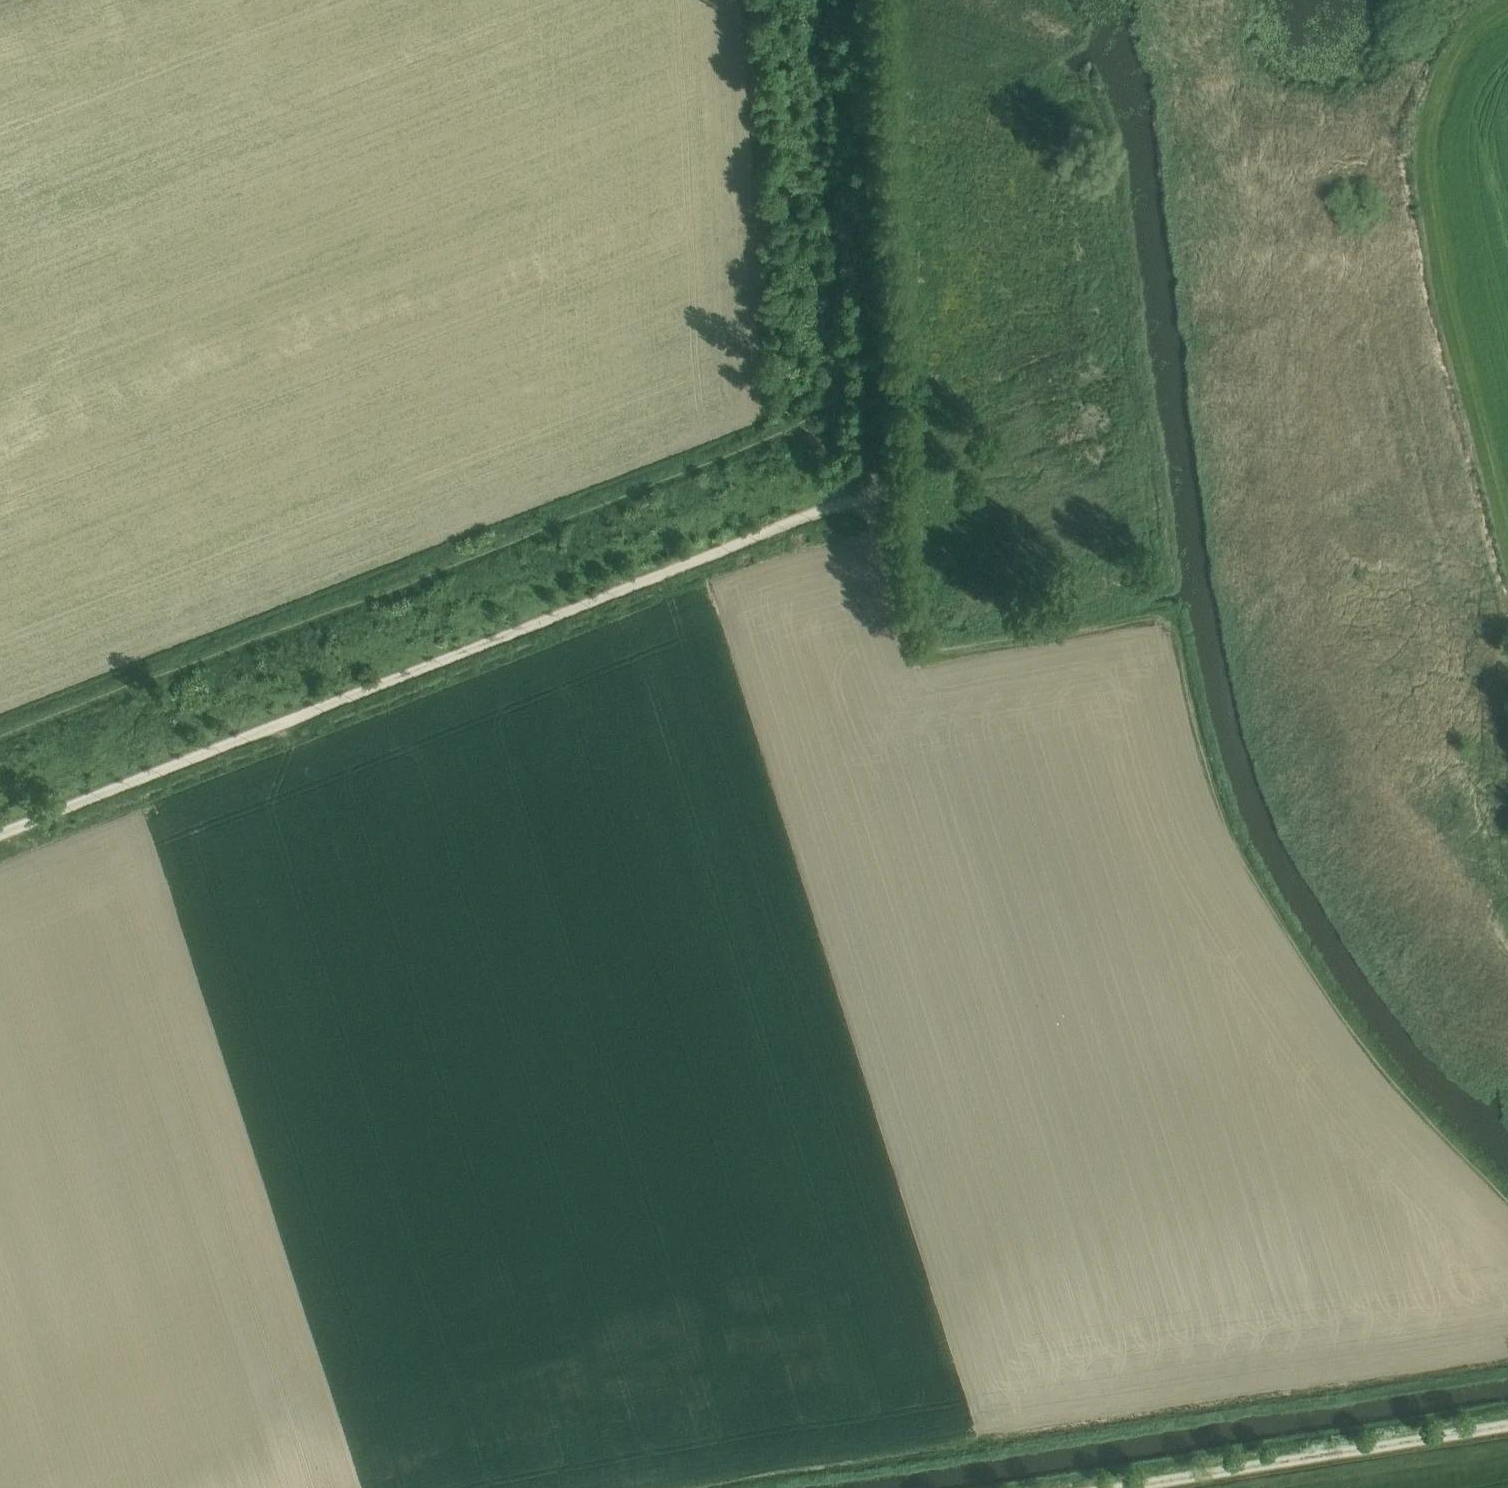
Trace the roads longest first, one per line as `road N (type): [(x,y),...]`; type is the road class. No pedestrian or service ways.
road 1 (unclassified): [(0,836),(862,496)]
road 2 (unclassified): [(1111,1487),(1507,1423)]

